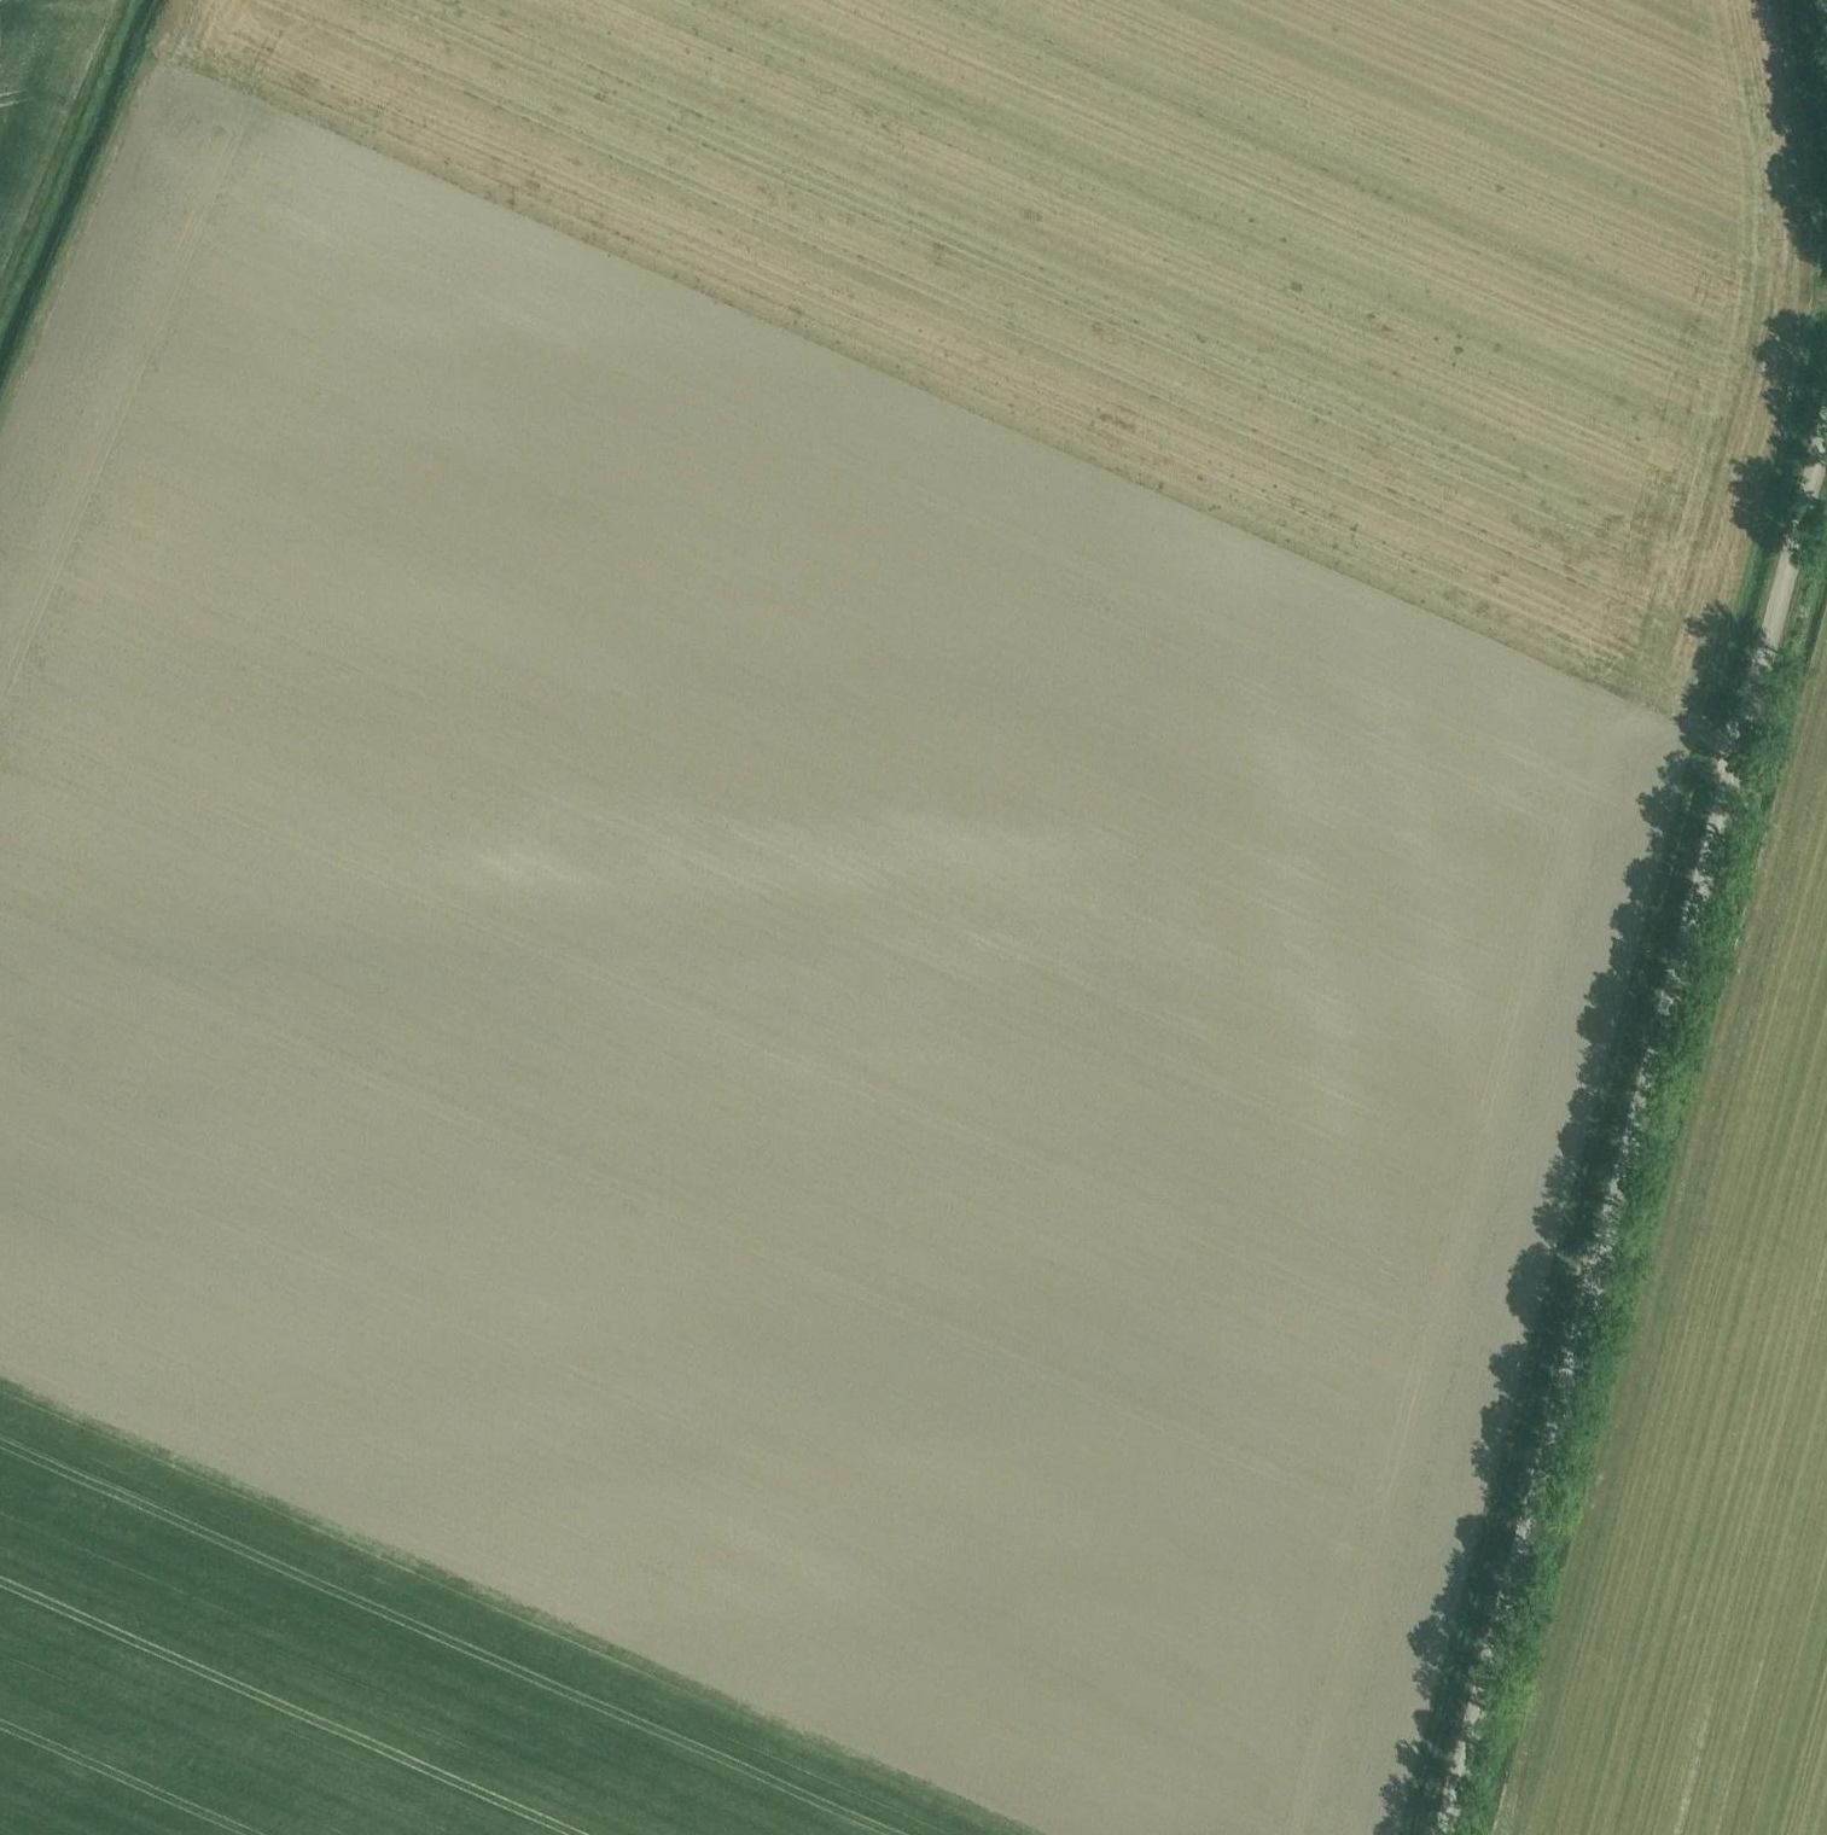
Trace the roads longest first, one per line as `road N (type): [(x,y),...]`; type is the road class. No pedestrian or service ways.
road 1 (unclassified): [(1452,1834),(1826,372)]

